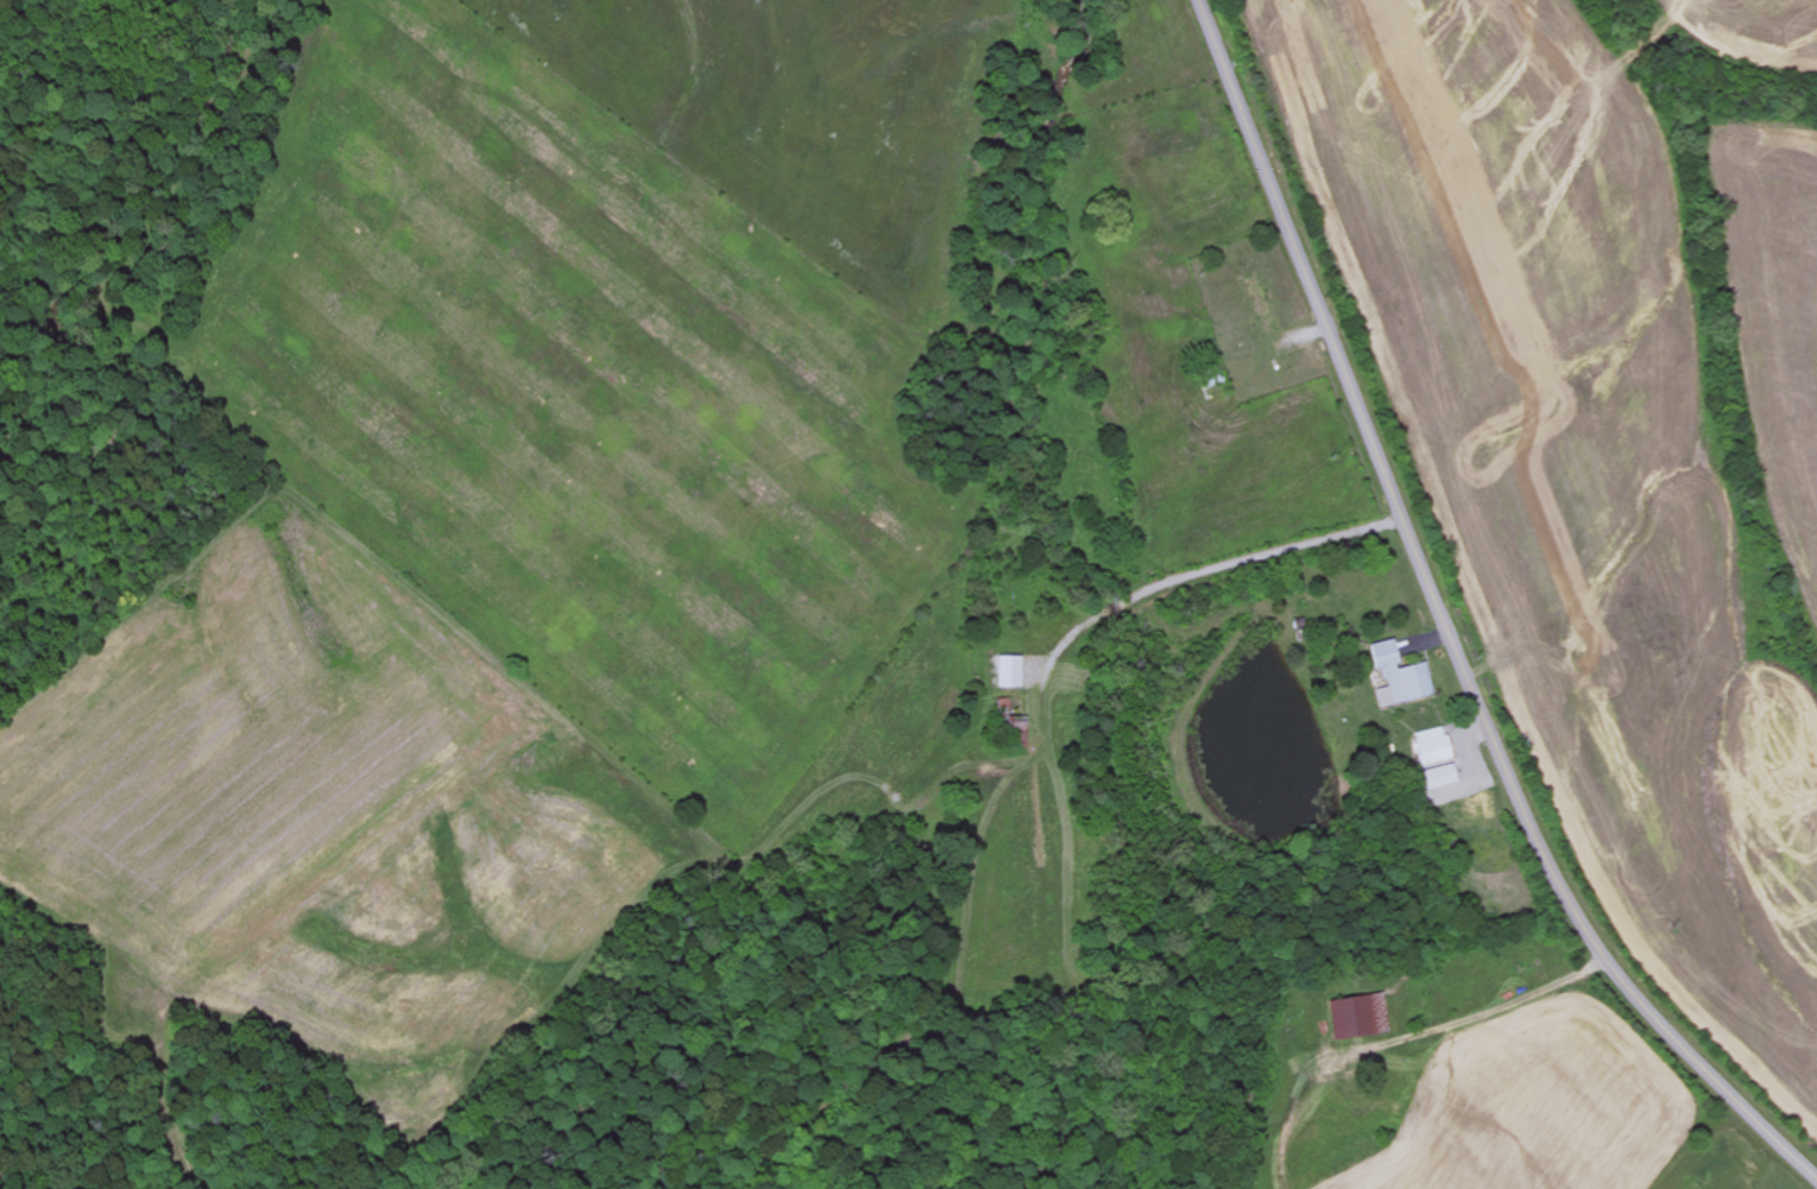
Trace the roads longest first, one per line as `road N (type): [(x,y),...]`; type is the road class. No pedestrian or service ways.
road 1 (secondary): [(1816,1178),(1635,998),(1554,877),(1399,511),(1199,0)]

